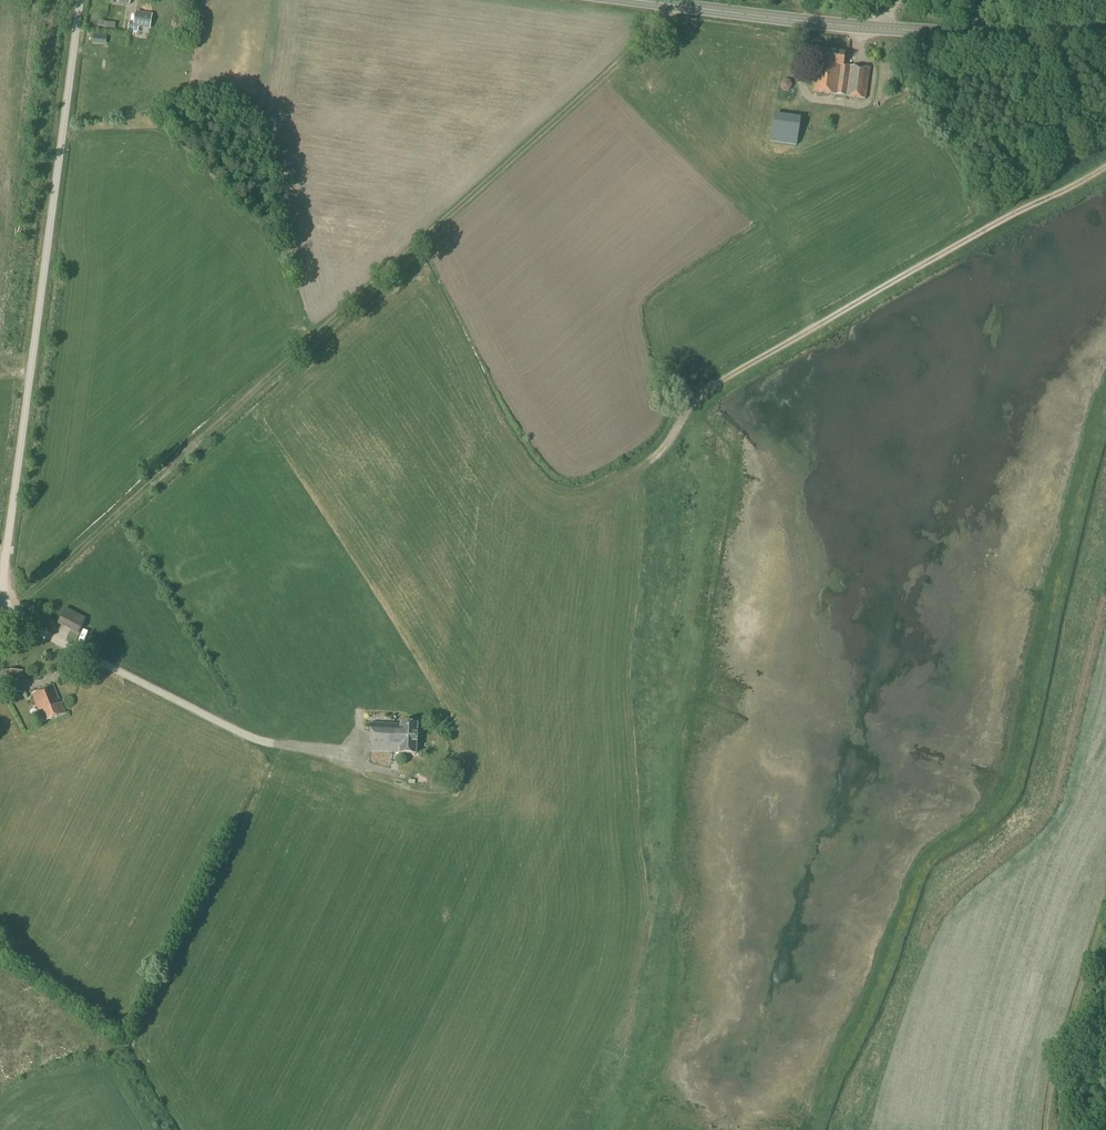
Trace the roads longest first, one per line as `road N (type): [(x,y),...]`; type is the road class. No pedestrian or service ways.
road 1 (track): [(11,611),(677,6)]
road 2 (track): [(816,1129),(927,867),(1005,809),(1015,791),(1105,427)]
road 3 (unclassified): [(7,605),(3,580),(80,0)]
road 4 (secondary): [(632,0),(1105,43)]
road 5 (track): [(1047,1129),(1053,1079),(1105,918)]

